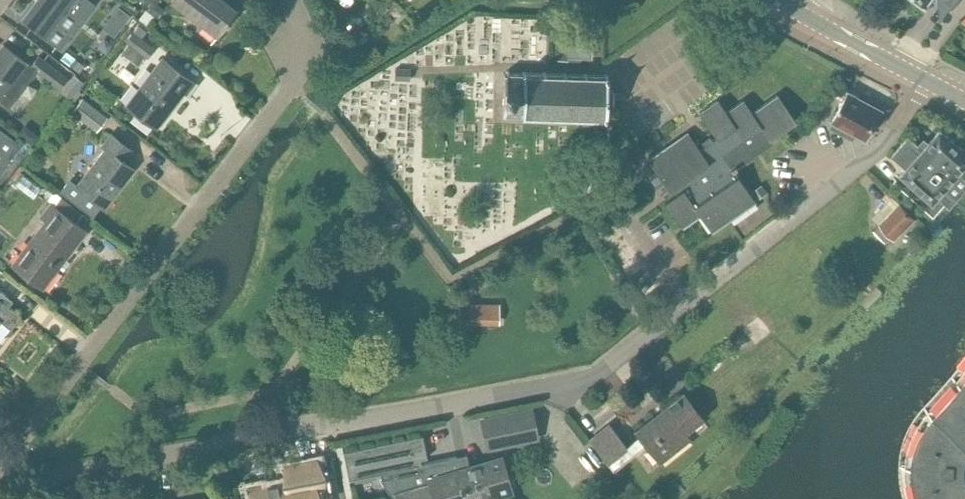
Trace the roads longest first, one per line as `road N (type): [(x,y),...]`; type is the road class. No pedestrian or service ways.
road 1 (residential): [(0,482),(597,370),(876,152),(924,81)]
road 2 (residential): [(0,474),(330,37),(282,0)]
road 3 (tertiary): [(924,81),(810,19)]

